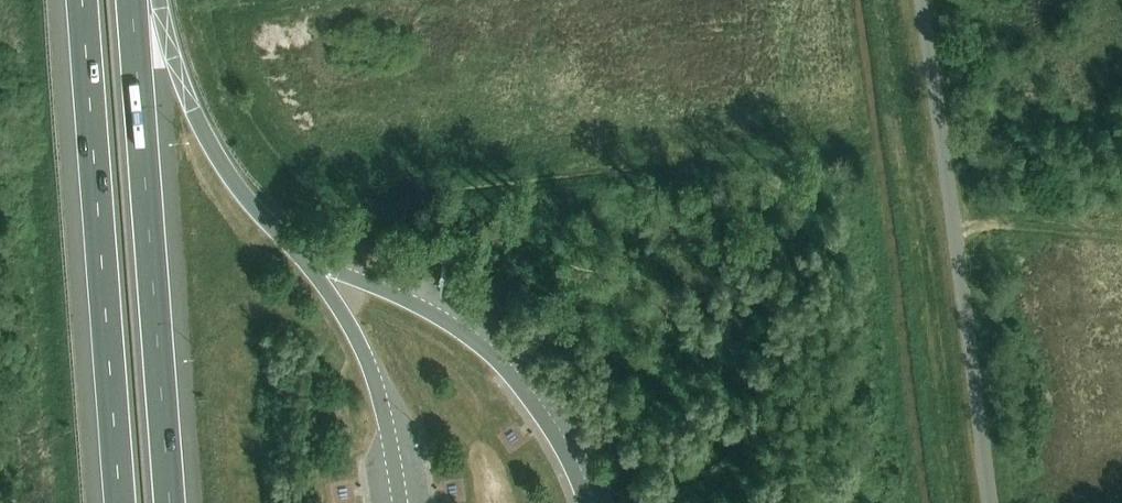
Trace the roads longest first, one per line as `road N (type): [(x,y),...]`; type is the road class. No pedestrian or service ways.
road 1 (unclassified): [(922,0),(991,502)]
road 2 (motorway): [(170,502),(130,0)]
road 3 (motorway): [(82,0),(120,502)]
road 4 (motorway): [(302,258),(220,165),(181,85),(153,0)]

